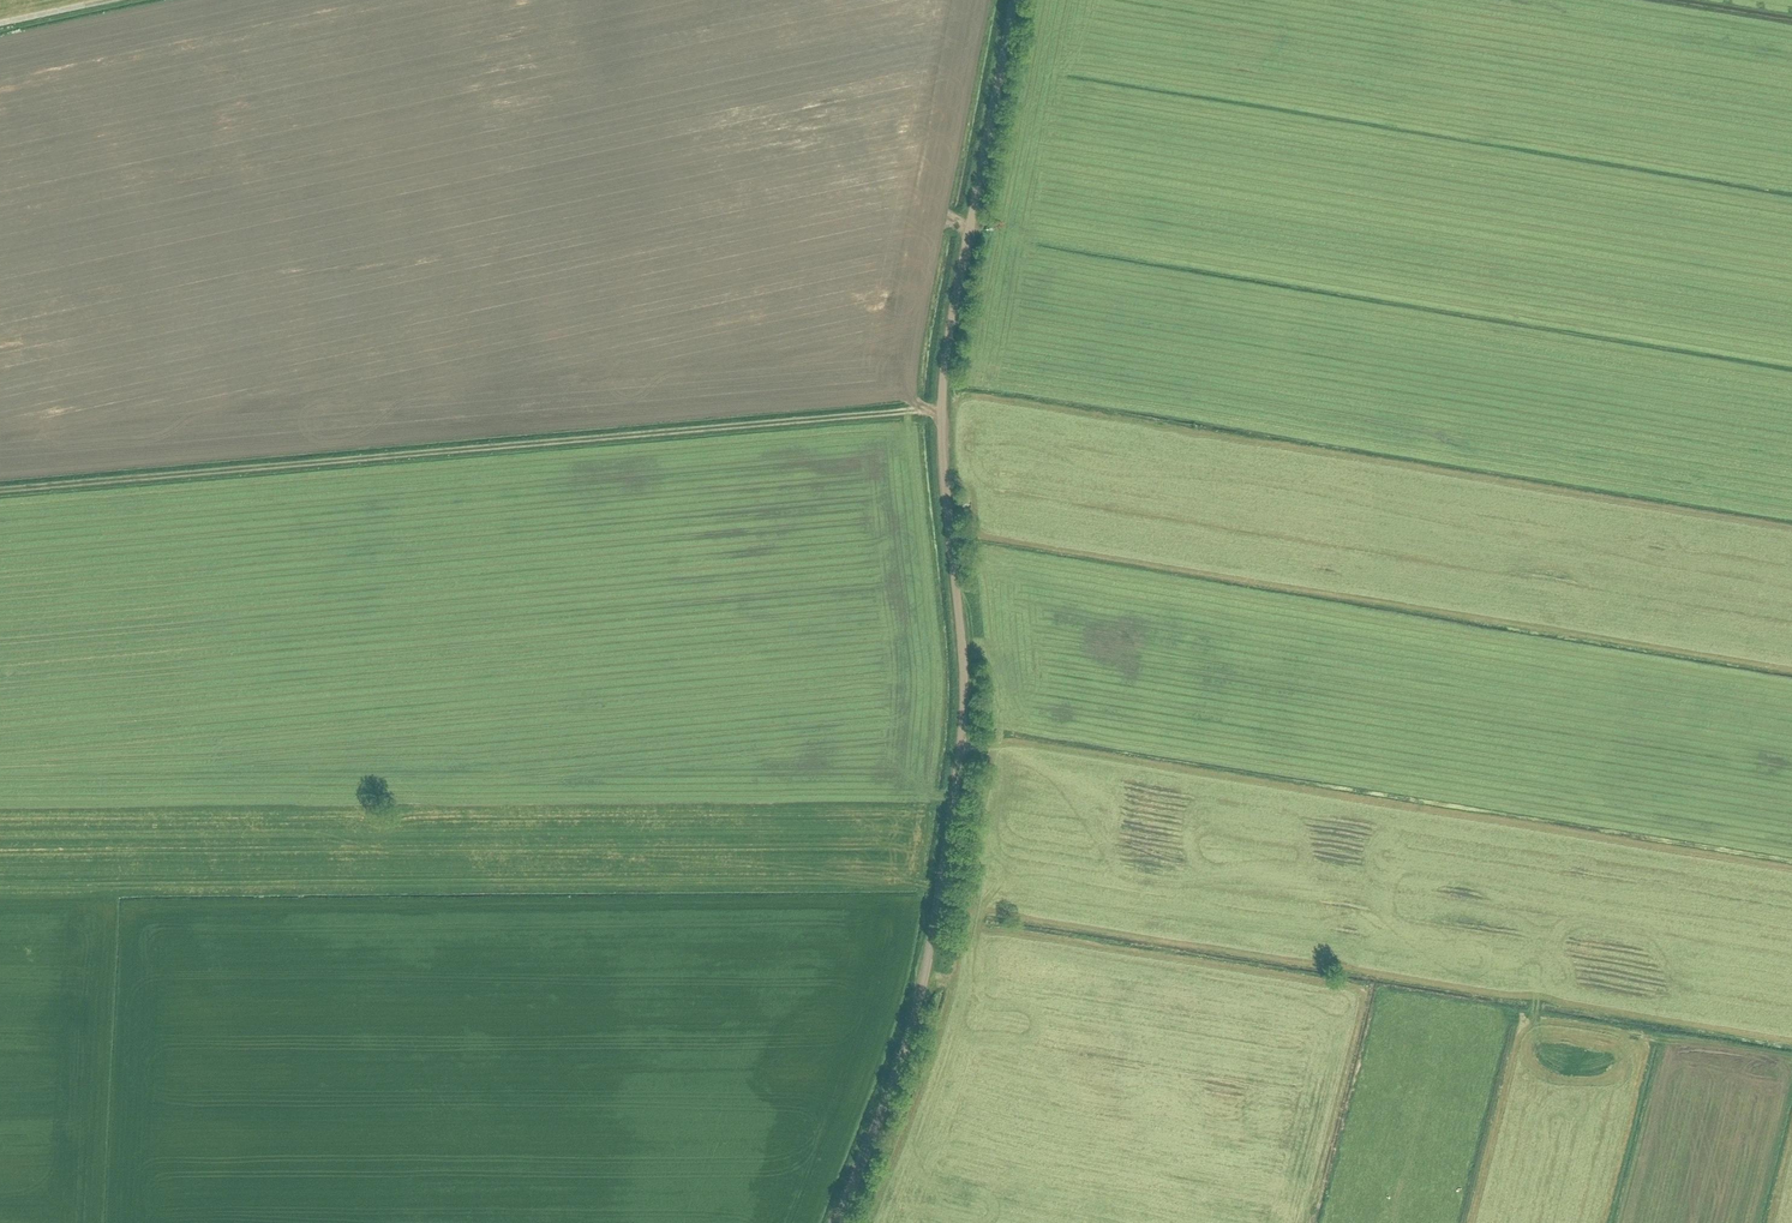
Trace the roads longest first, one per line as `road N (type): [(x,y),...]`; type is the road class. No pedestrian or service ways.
road 1 (unclassified): [(836,1222),(901,1056),(939,896),(963,707),(943,461),(945,353),(1013,0)]
road 2 (track): [(0,489),(941,408)]

